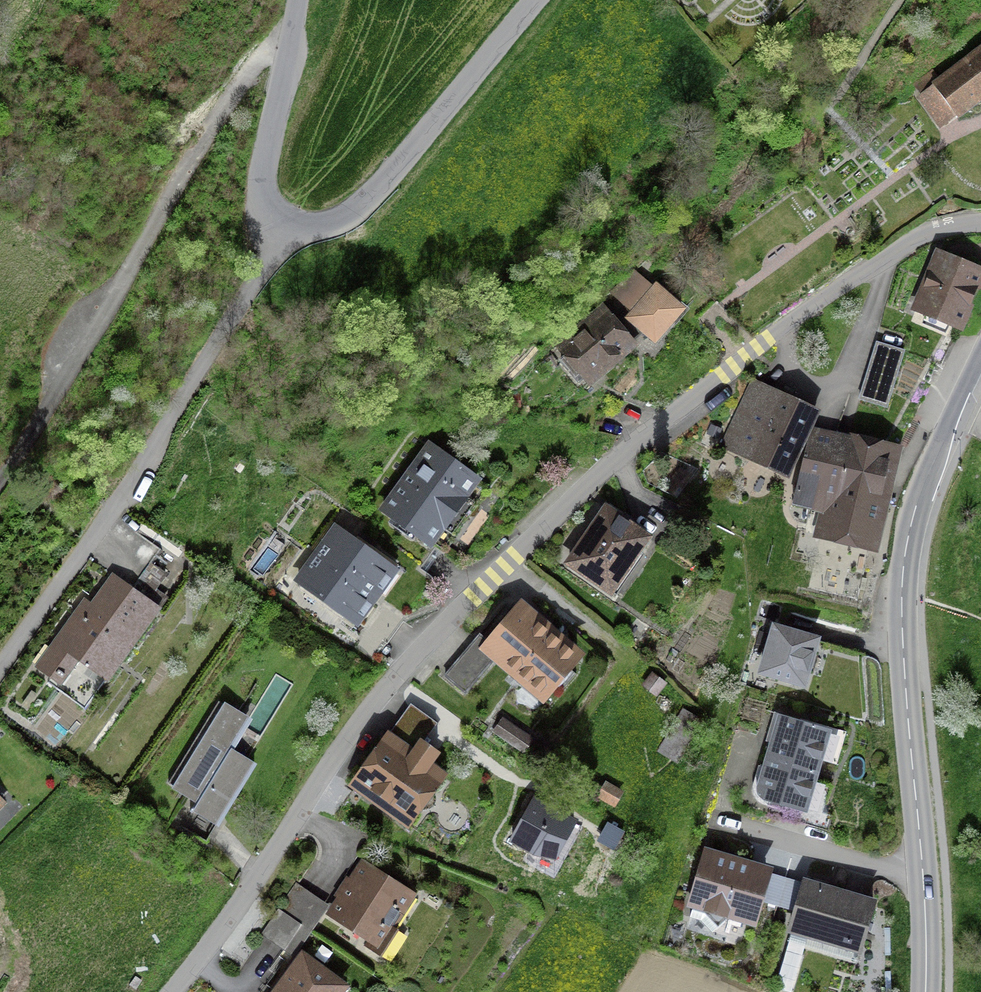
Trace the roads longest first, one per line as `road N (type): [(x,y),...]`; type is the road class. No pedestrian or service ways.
road 1 (residential): [(980,223),(925,235),(841,286),(564,507),(391,683),(169,991)]
road 2 (tertiary): [(980,356),(915,509),(902,579),(926,991)]
road 3 (unclassified): [(288,54),(259,62),(224,106),(0,477)]
road 4 (residential): [(282,222),(253,286),(104,526),(0,656)]
road 5 (tertiary): [(282,222),(319,227),(362,204),(534,0)]
road 6 (tertiary): [(288,54),(262,180),(268,207),(282,222)]

